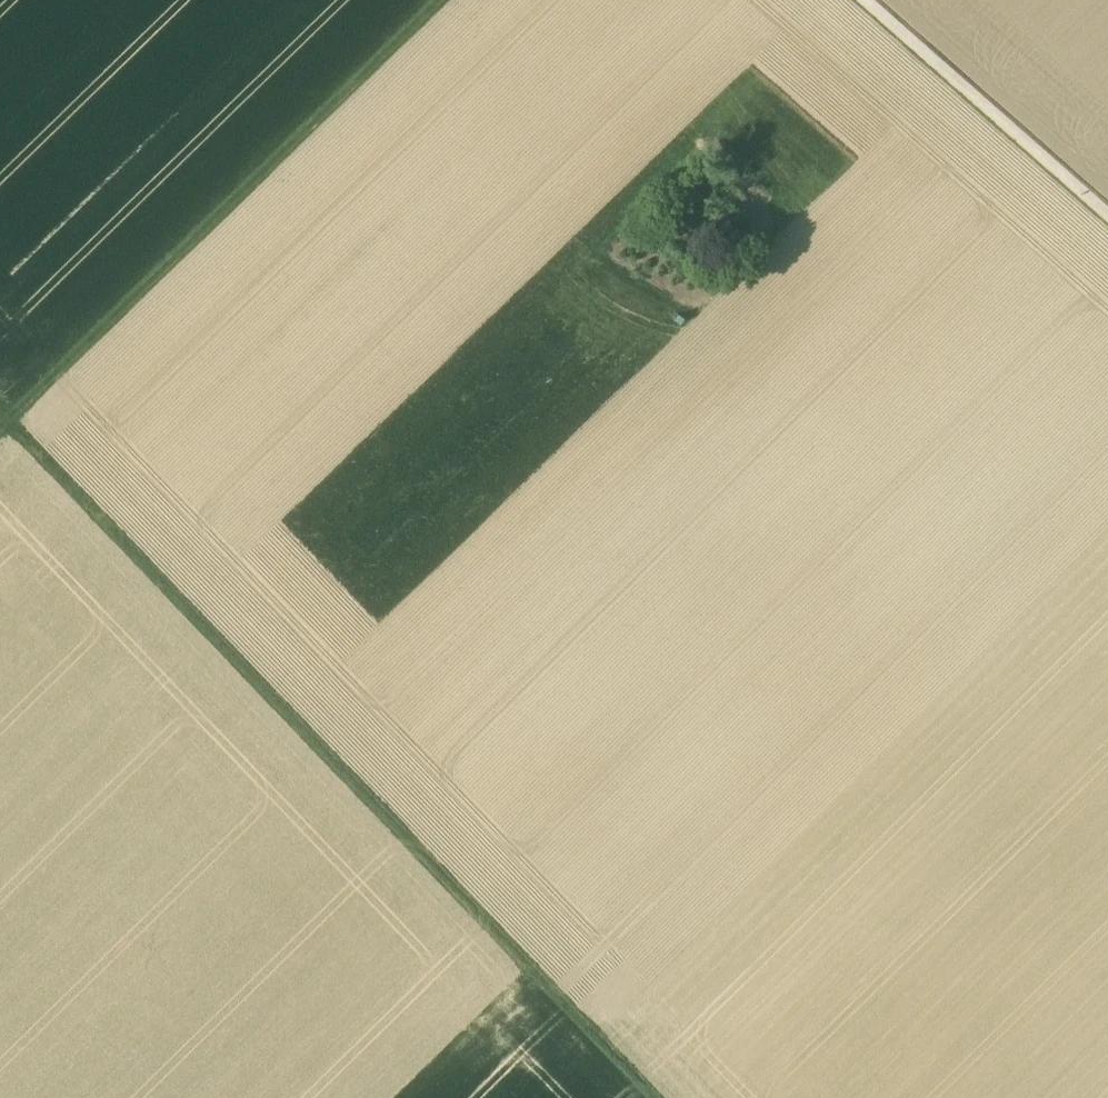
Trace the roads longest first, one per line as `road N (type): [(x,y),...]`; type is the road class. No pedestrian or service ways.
road 1 (track): [(441,0),(9,424),(657,1097)]
road 2 (track): [(1107,212),(867,0)]

